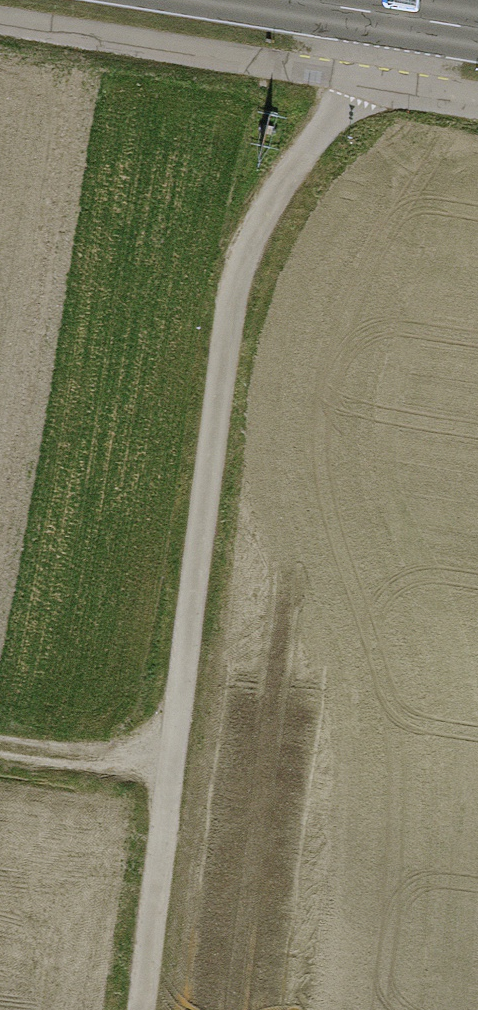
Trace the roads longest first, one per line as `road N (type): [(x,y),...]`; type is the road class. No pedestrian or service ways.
road 1 (track): [(139,1009),(234,289),(267,206),(351,97),(370,12)]
road 2 (secondary): [(477,29),(295,0)]
road 3 (track): [(171,765),(0,746)]

